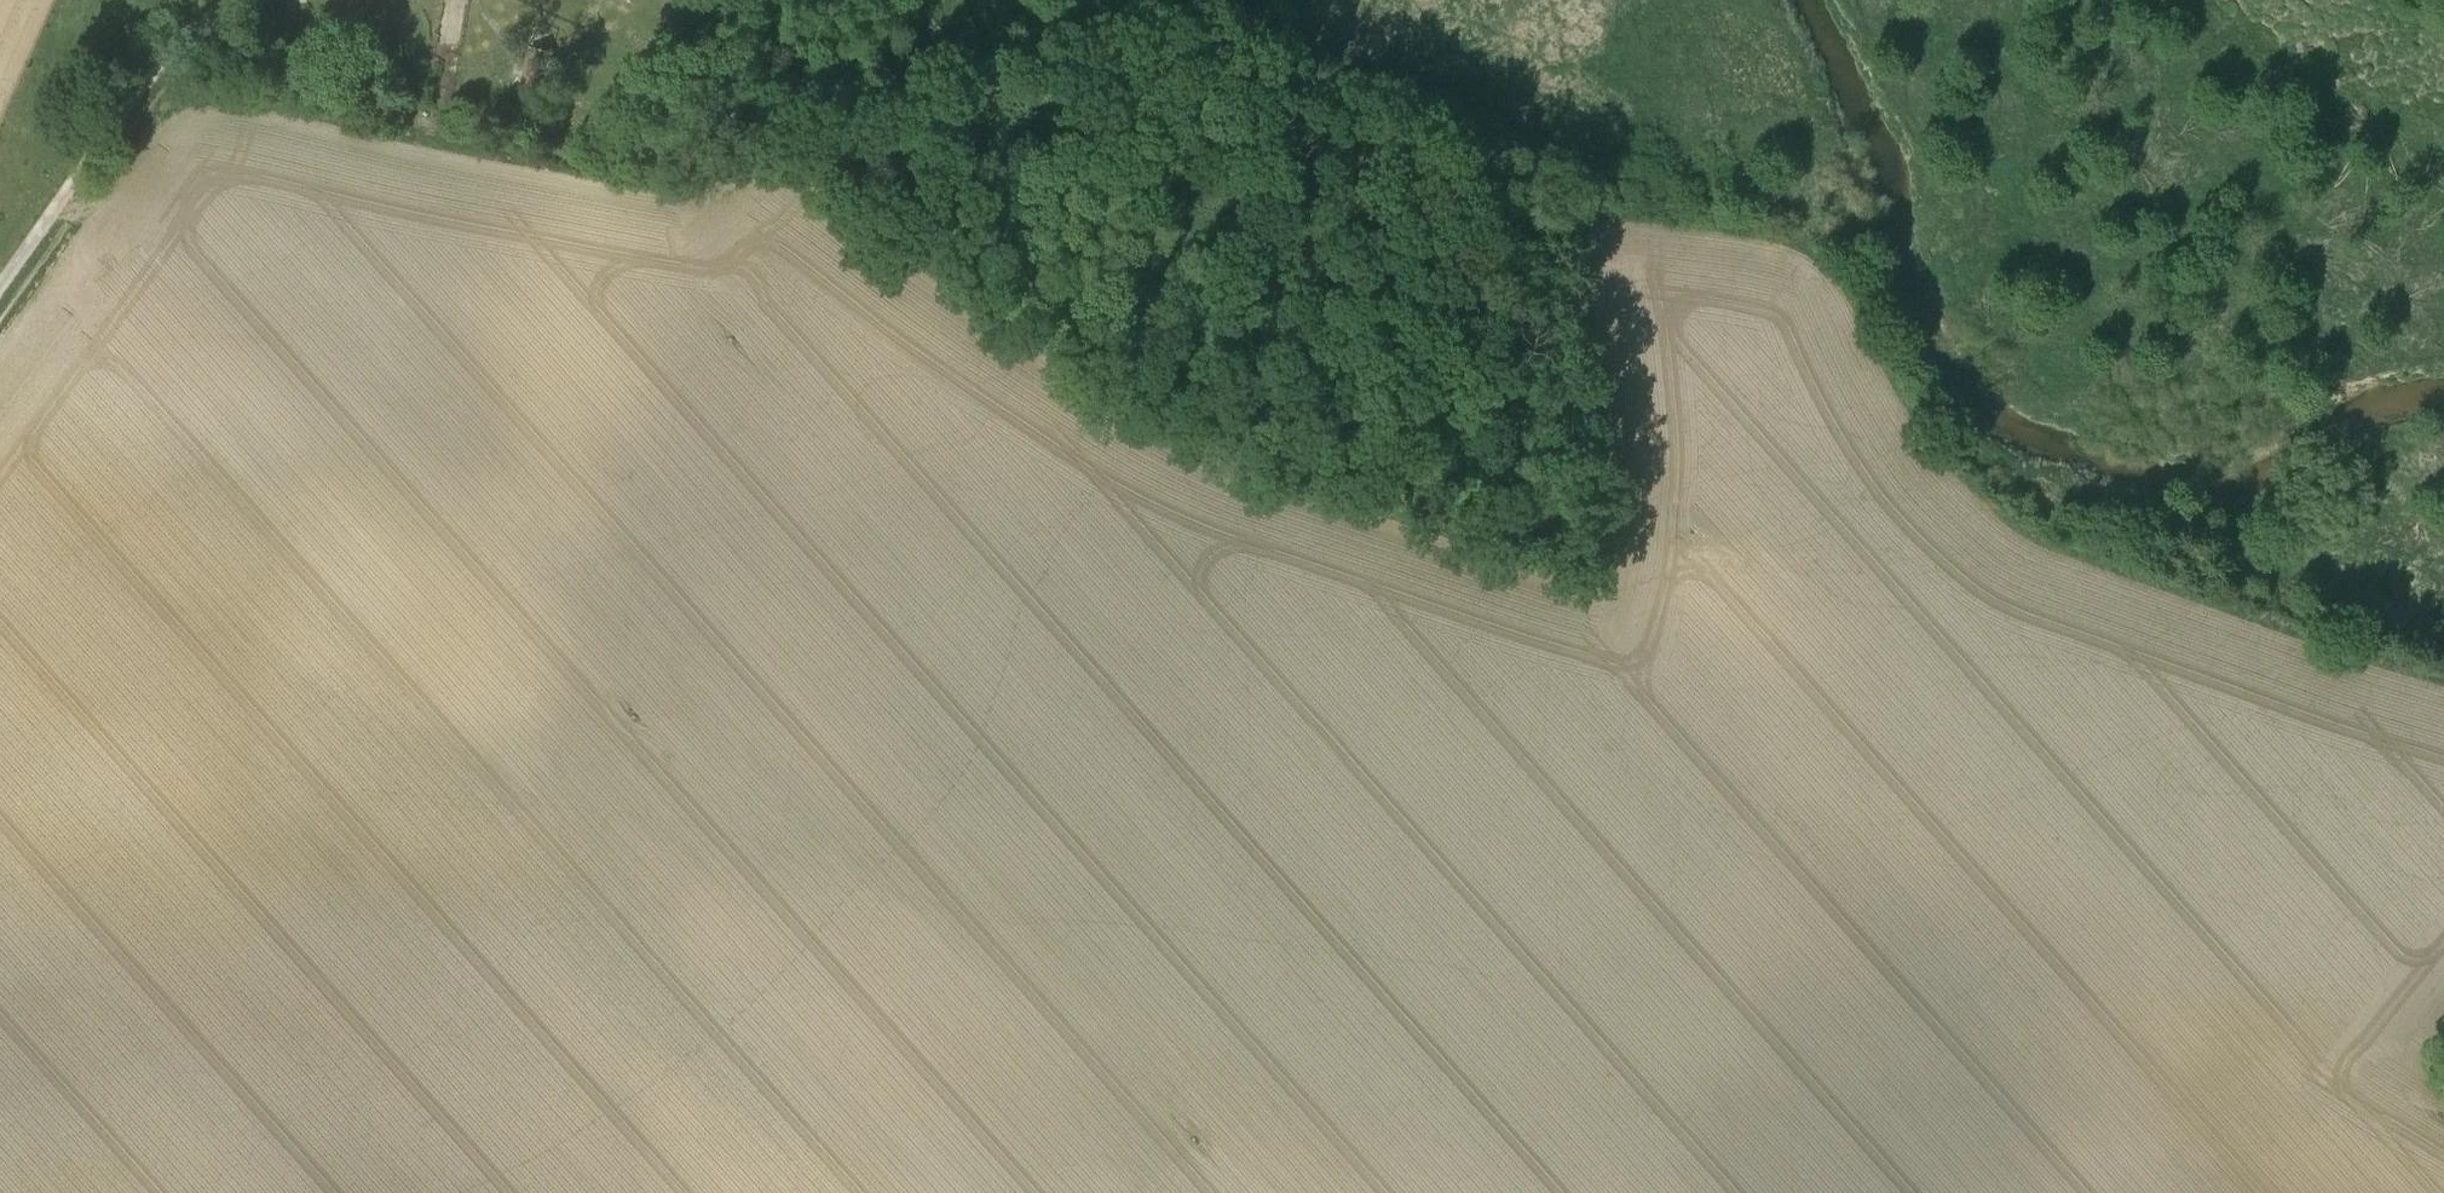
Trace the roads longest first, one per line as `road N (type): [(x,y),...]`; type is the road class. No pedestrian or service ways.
road 1 (track): [(0,283),(170,48),(223,0)]

